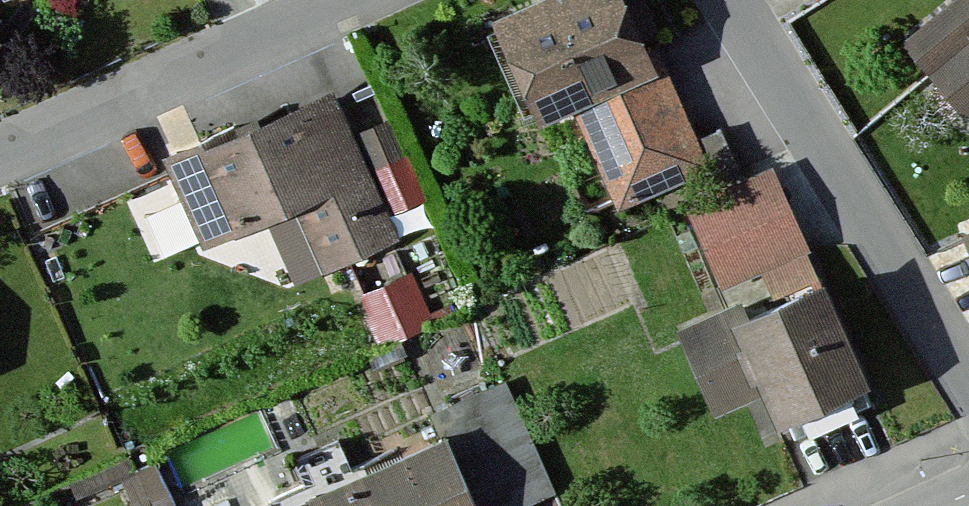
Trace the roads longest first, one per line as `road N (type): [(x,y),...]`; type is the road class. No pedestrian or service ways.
road 1 (residential): [(968,388),(732,0)]
road 2 (residential): [(0,148),(328,0)]

